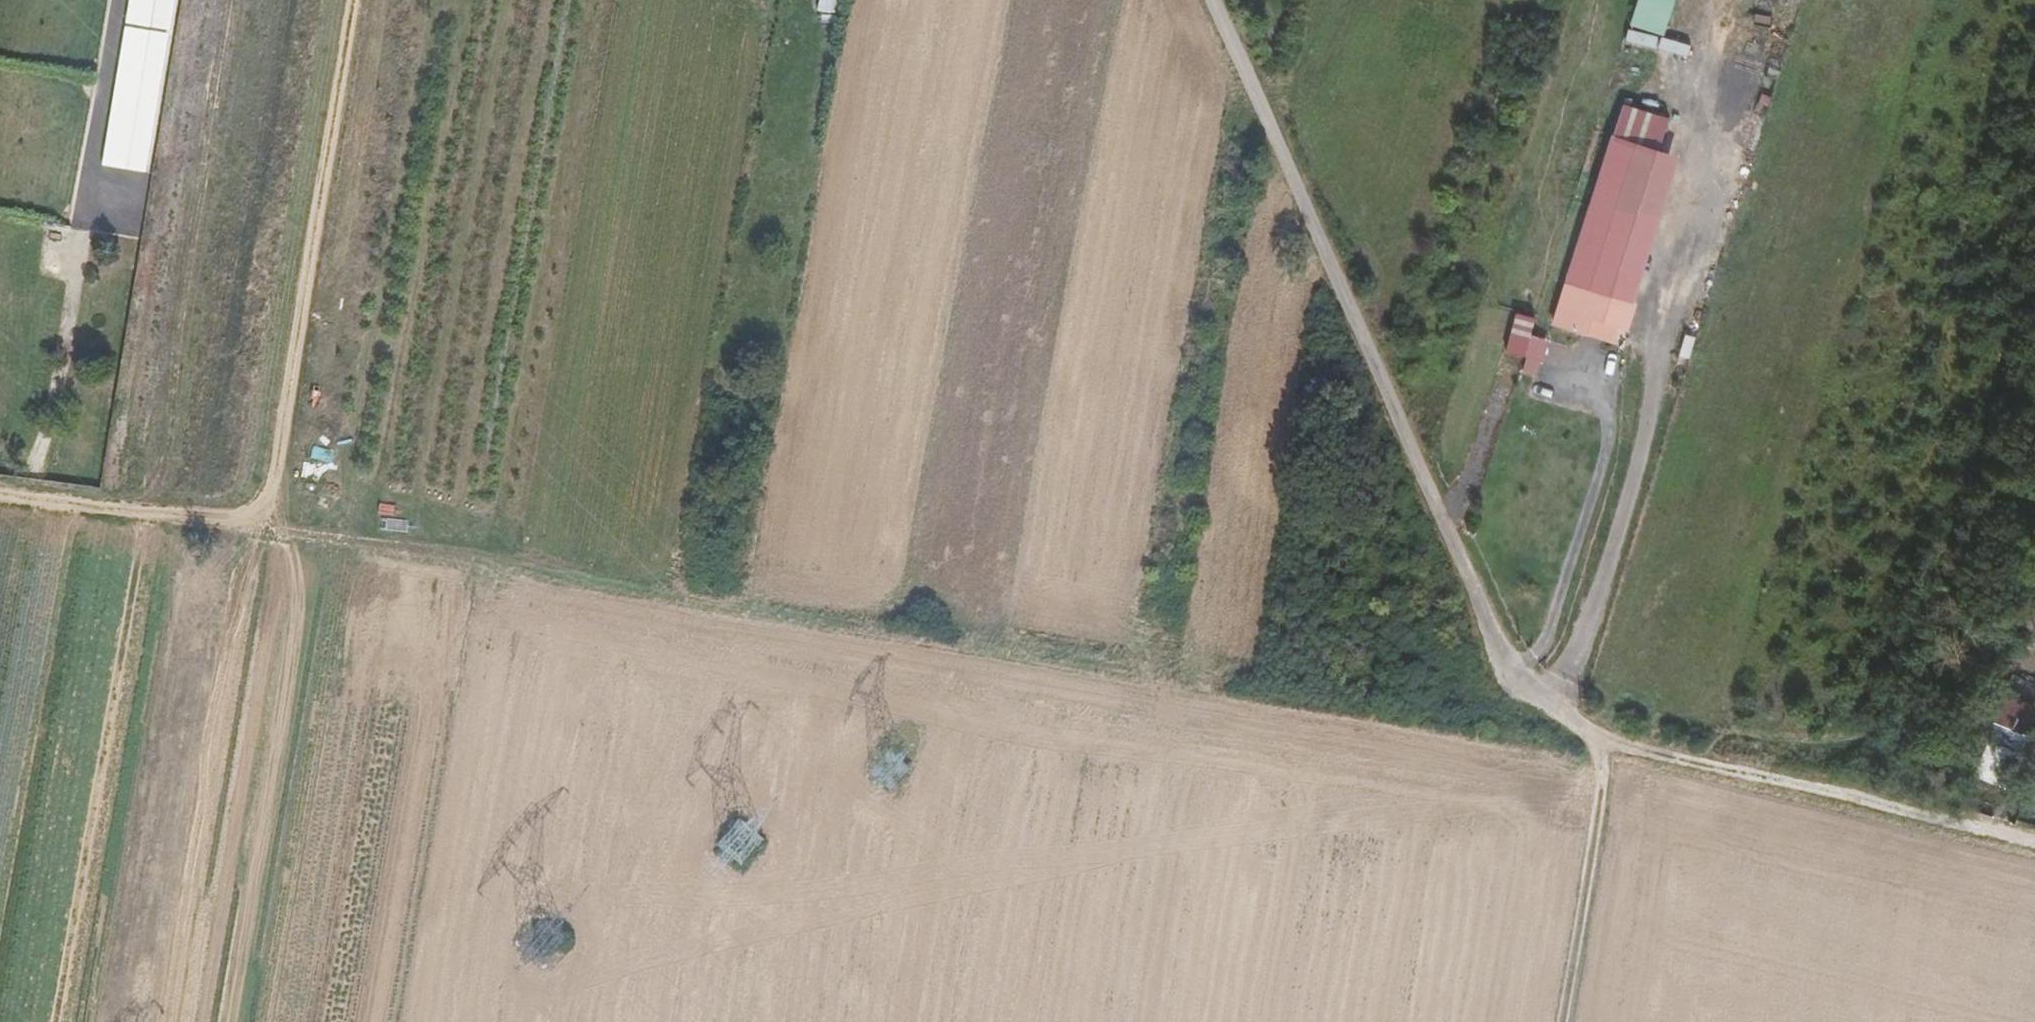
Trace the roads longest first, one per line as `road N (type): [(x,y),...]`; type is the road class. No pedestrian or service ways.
road 1 (unclassified): [(1213,0),(1485,601),(1564,711),(1623,743),(2034,838)]
road 2 (track): [(2034,220),(1891,708),(1858,734),(1758,735),(1745,772)]

